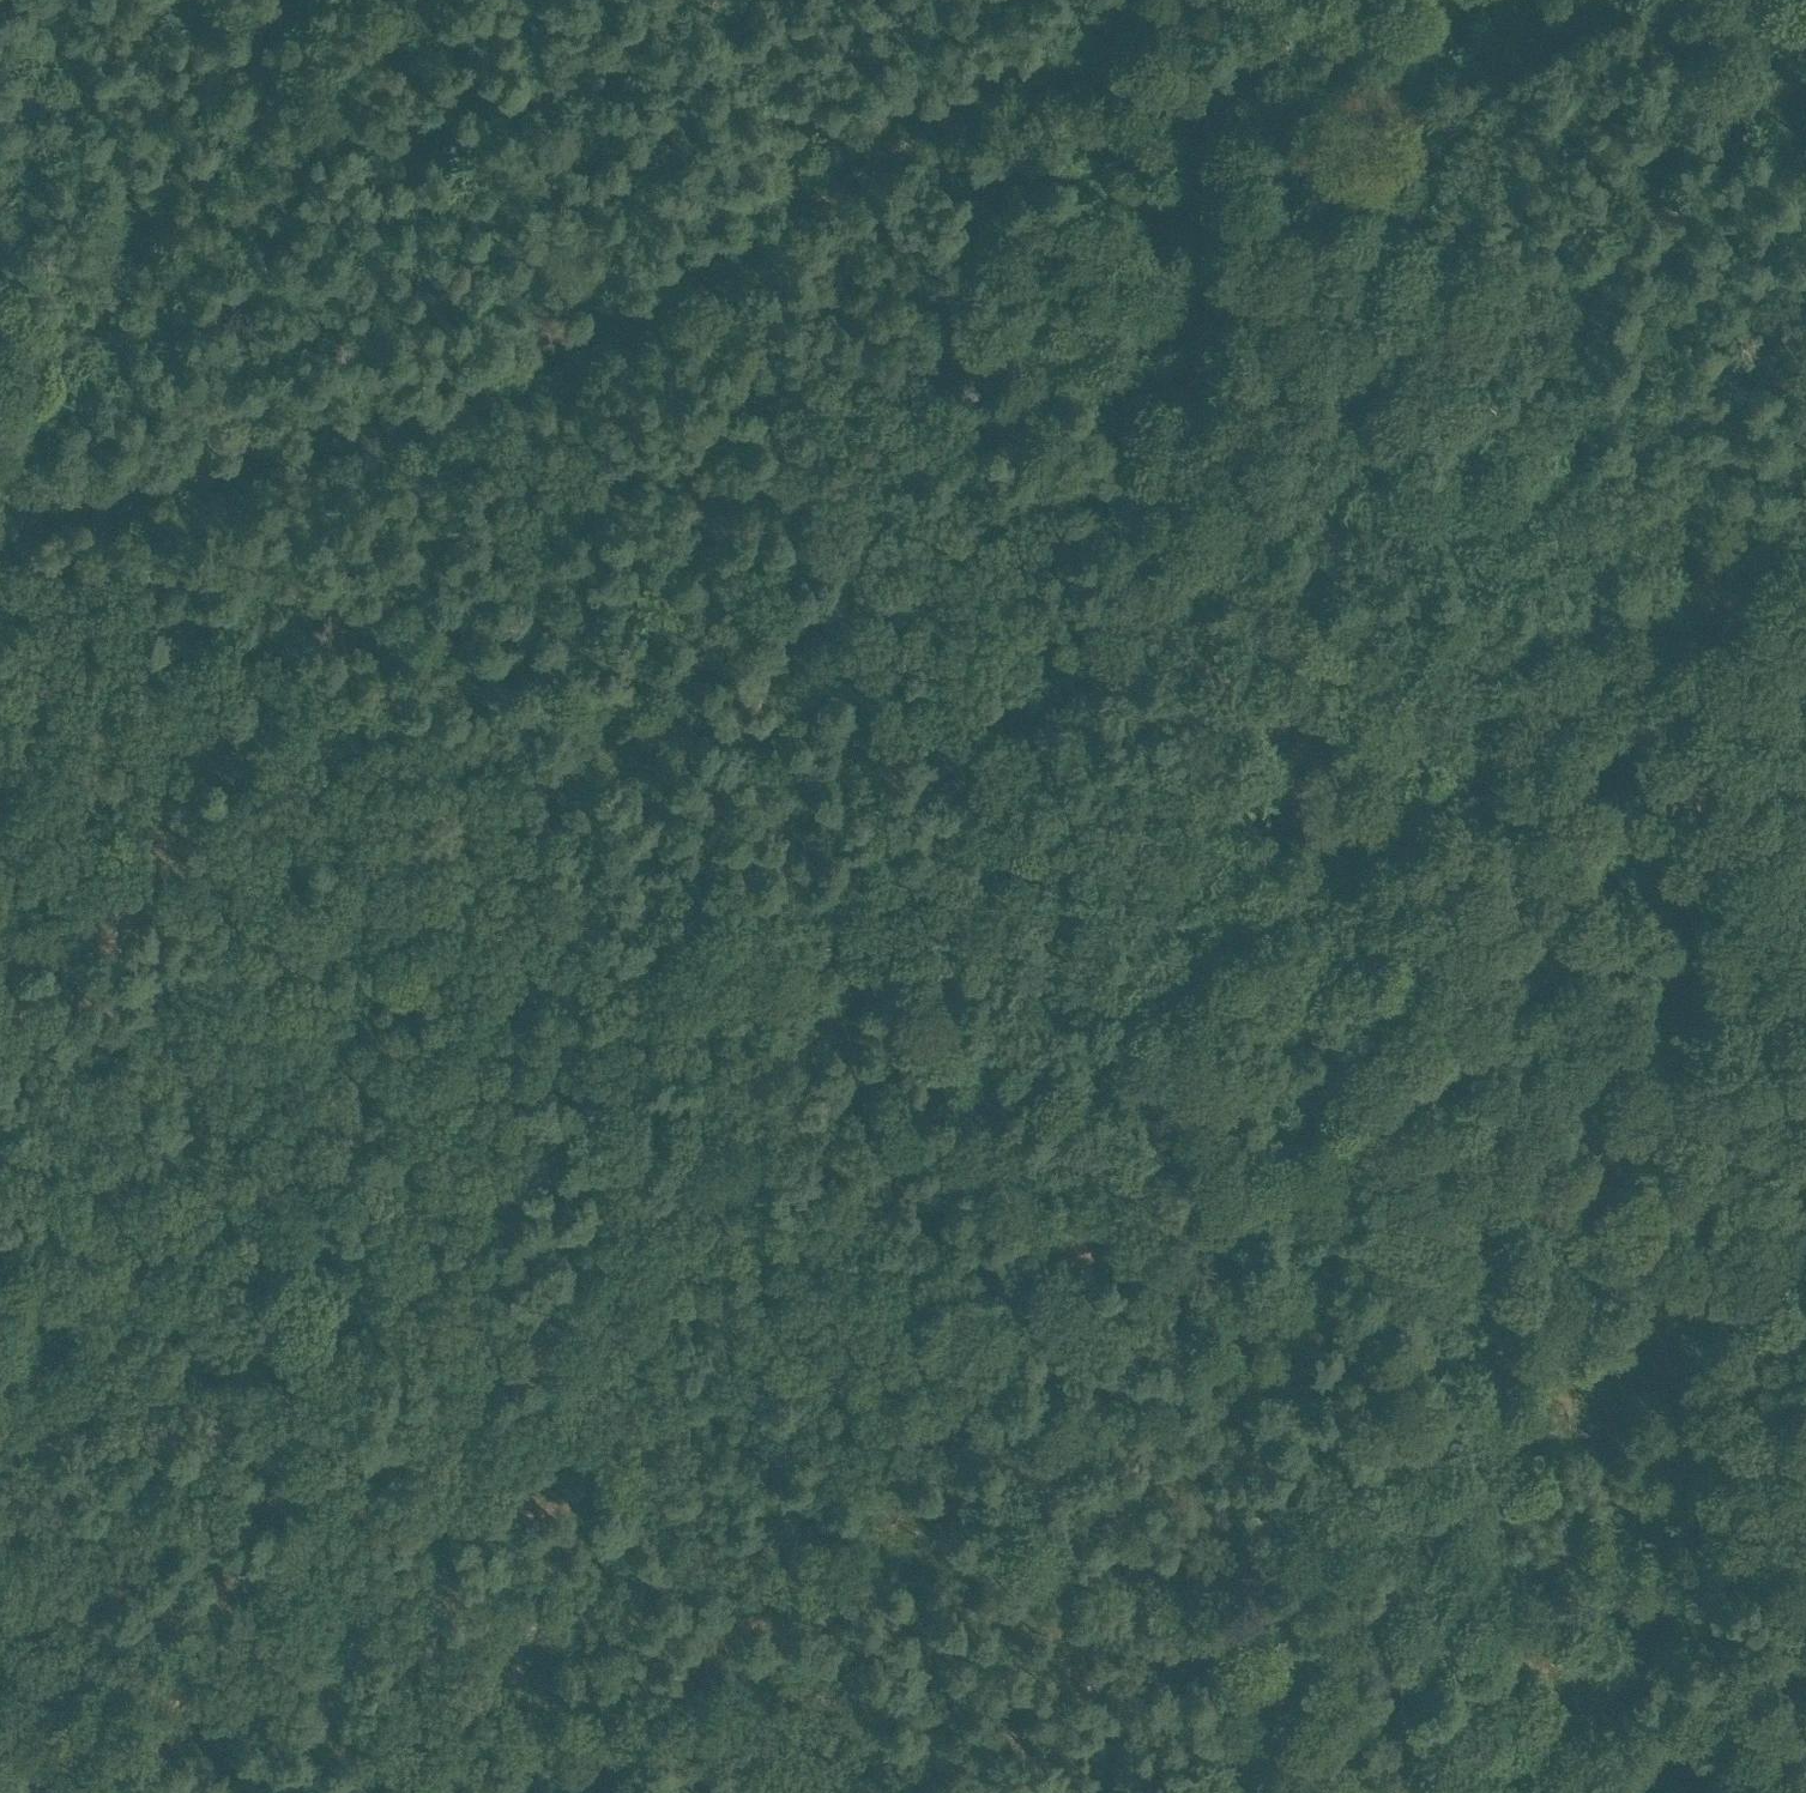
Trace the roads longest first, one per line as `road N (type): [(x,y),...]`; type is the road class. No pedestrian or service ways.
road 1 (track): [(1805,675),(1670,716),(1492,847),(1450,867),(1387,875),(1362,894),(1351,1058),(1420,1213),(1514,1288),(1805,1334)]

